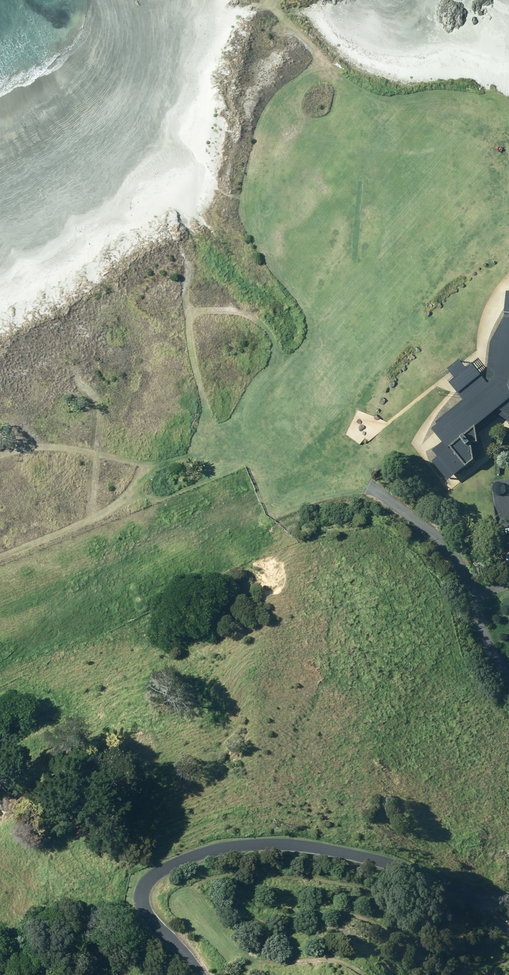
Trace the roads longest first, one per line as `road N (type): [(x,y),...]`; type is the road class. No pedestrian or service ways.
road 1 (unclassified): [(508,899),(298,845),(216,850),(158,872),(142,898),(200,974)]
road 2 (track): [(0,556),(118,505),(156,453),(284,461),(343,472),(361,487)]
road 3 (unclassified): [(361,487),(423,525),(449,553),(508,675)]
road 4 (track): [(156,453),(39,448),(0,458)]

